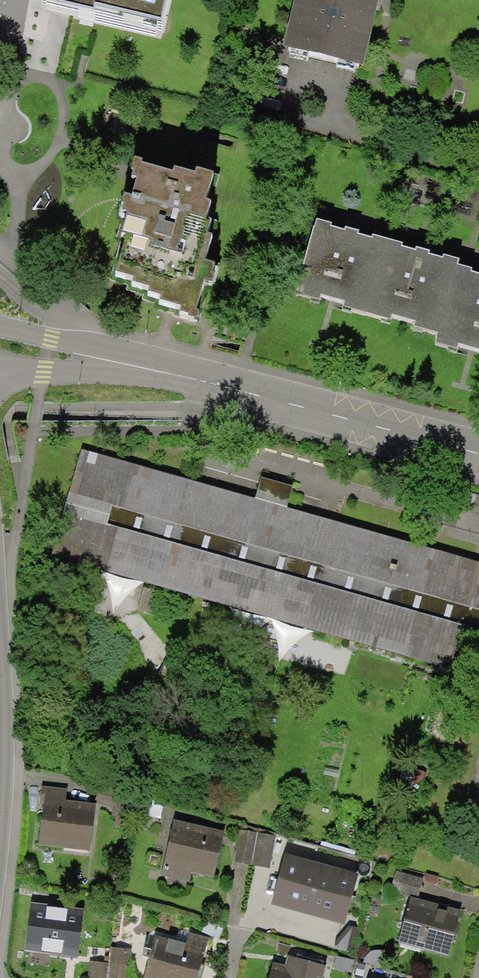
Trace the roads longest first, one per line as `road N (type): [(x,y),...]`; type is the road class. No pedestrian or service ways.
road 1 (residential): [(0,345),(237,391),(478,455)]

